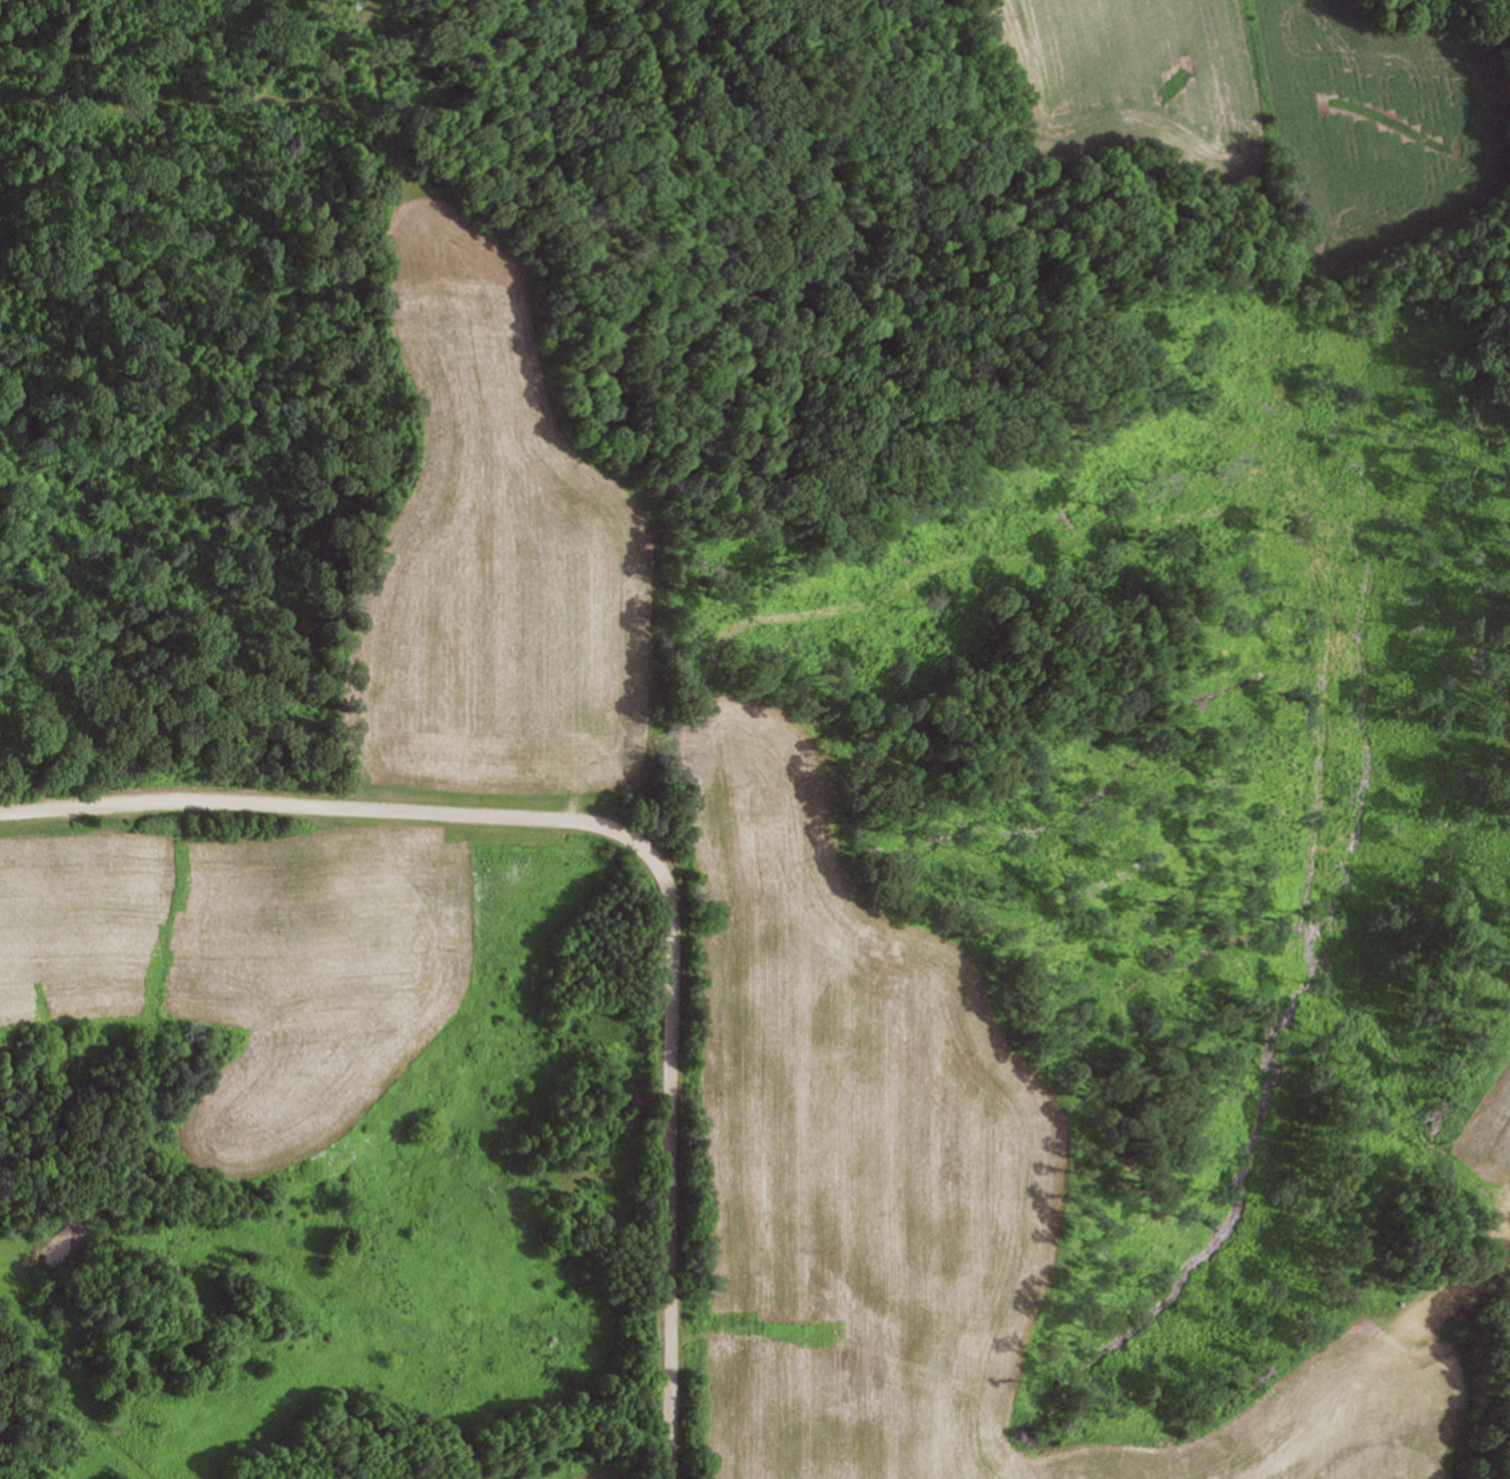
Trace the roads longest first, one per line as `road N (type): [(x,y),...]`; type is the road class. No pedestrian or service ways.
road 1 (residential): [(673,1478),(675,930),(668,870),(650,846),(610,825),(560,815),(207,794),(0,806)]

